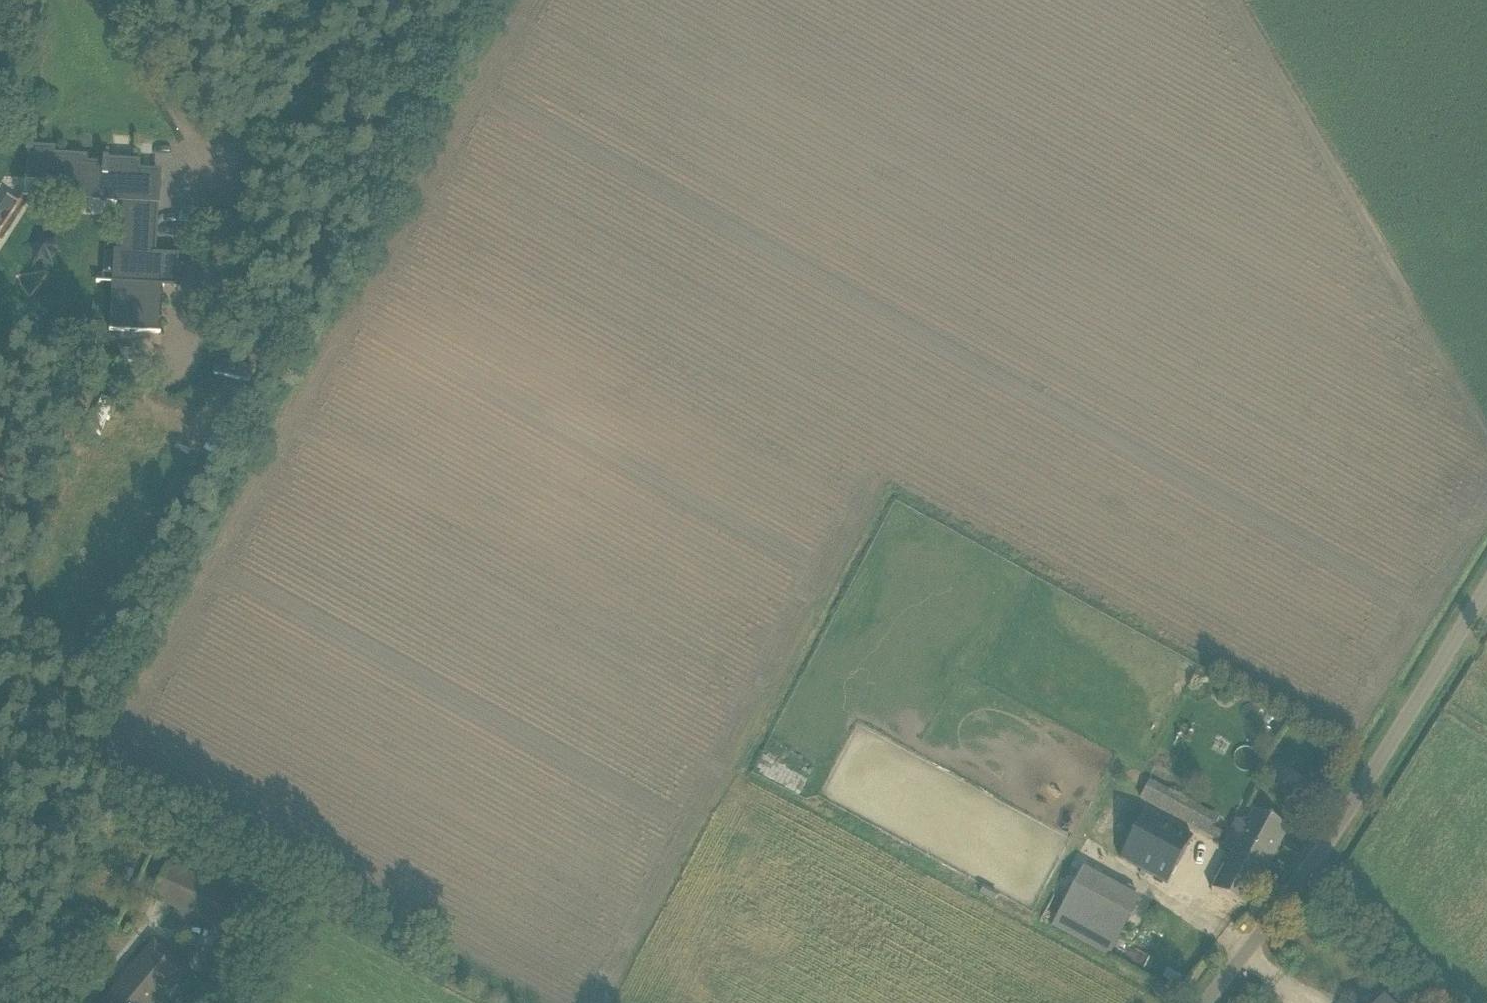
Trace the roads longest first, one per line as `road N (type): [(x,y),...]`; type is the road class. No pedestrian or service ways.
road 1 (unclassified): [(1204,1002),(1300,883),(1486,582)]

